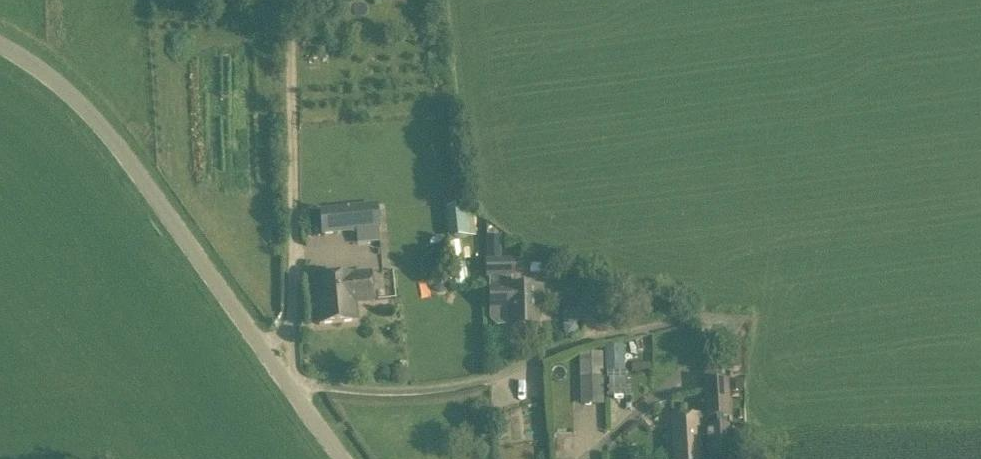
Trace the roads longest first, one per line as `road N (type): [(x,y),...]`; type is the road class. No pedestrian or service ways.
road 1 (residential): [(290,390),(445,389),(612,336),(727,317),(740,327),(587,458)]
road 2 (unclassified): [(290,390),(128,162),(73,99),(0,46)]

